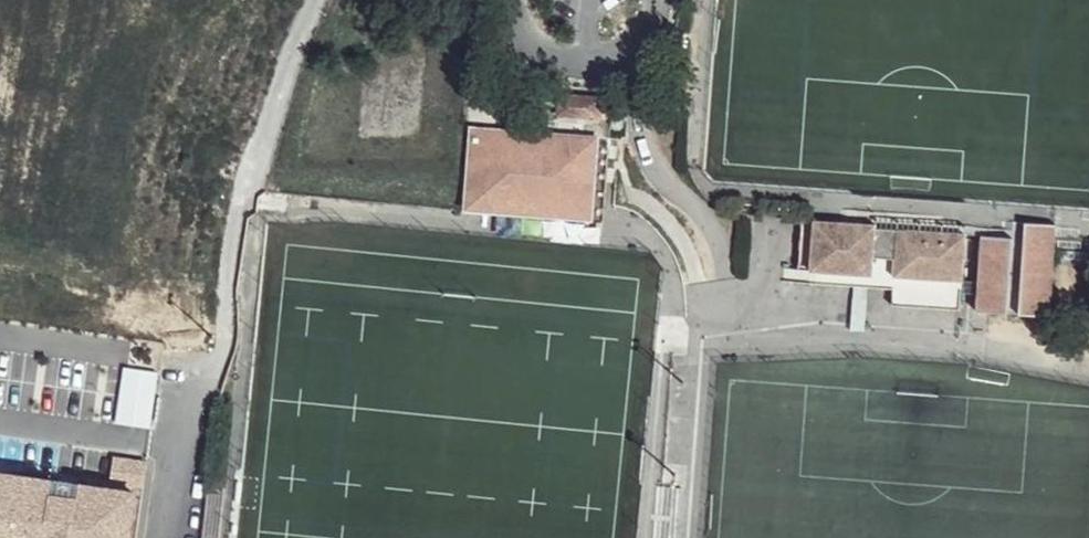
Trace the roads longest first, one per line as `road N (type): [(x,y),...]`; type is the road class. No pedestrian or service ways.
road 1 (unclassified): [(187,537),(279,95),(314,0)]

